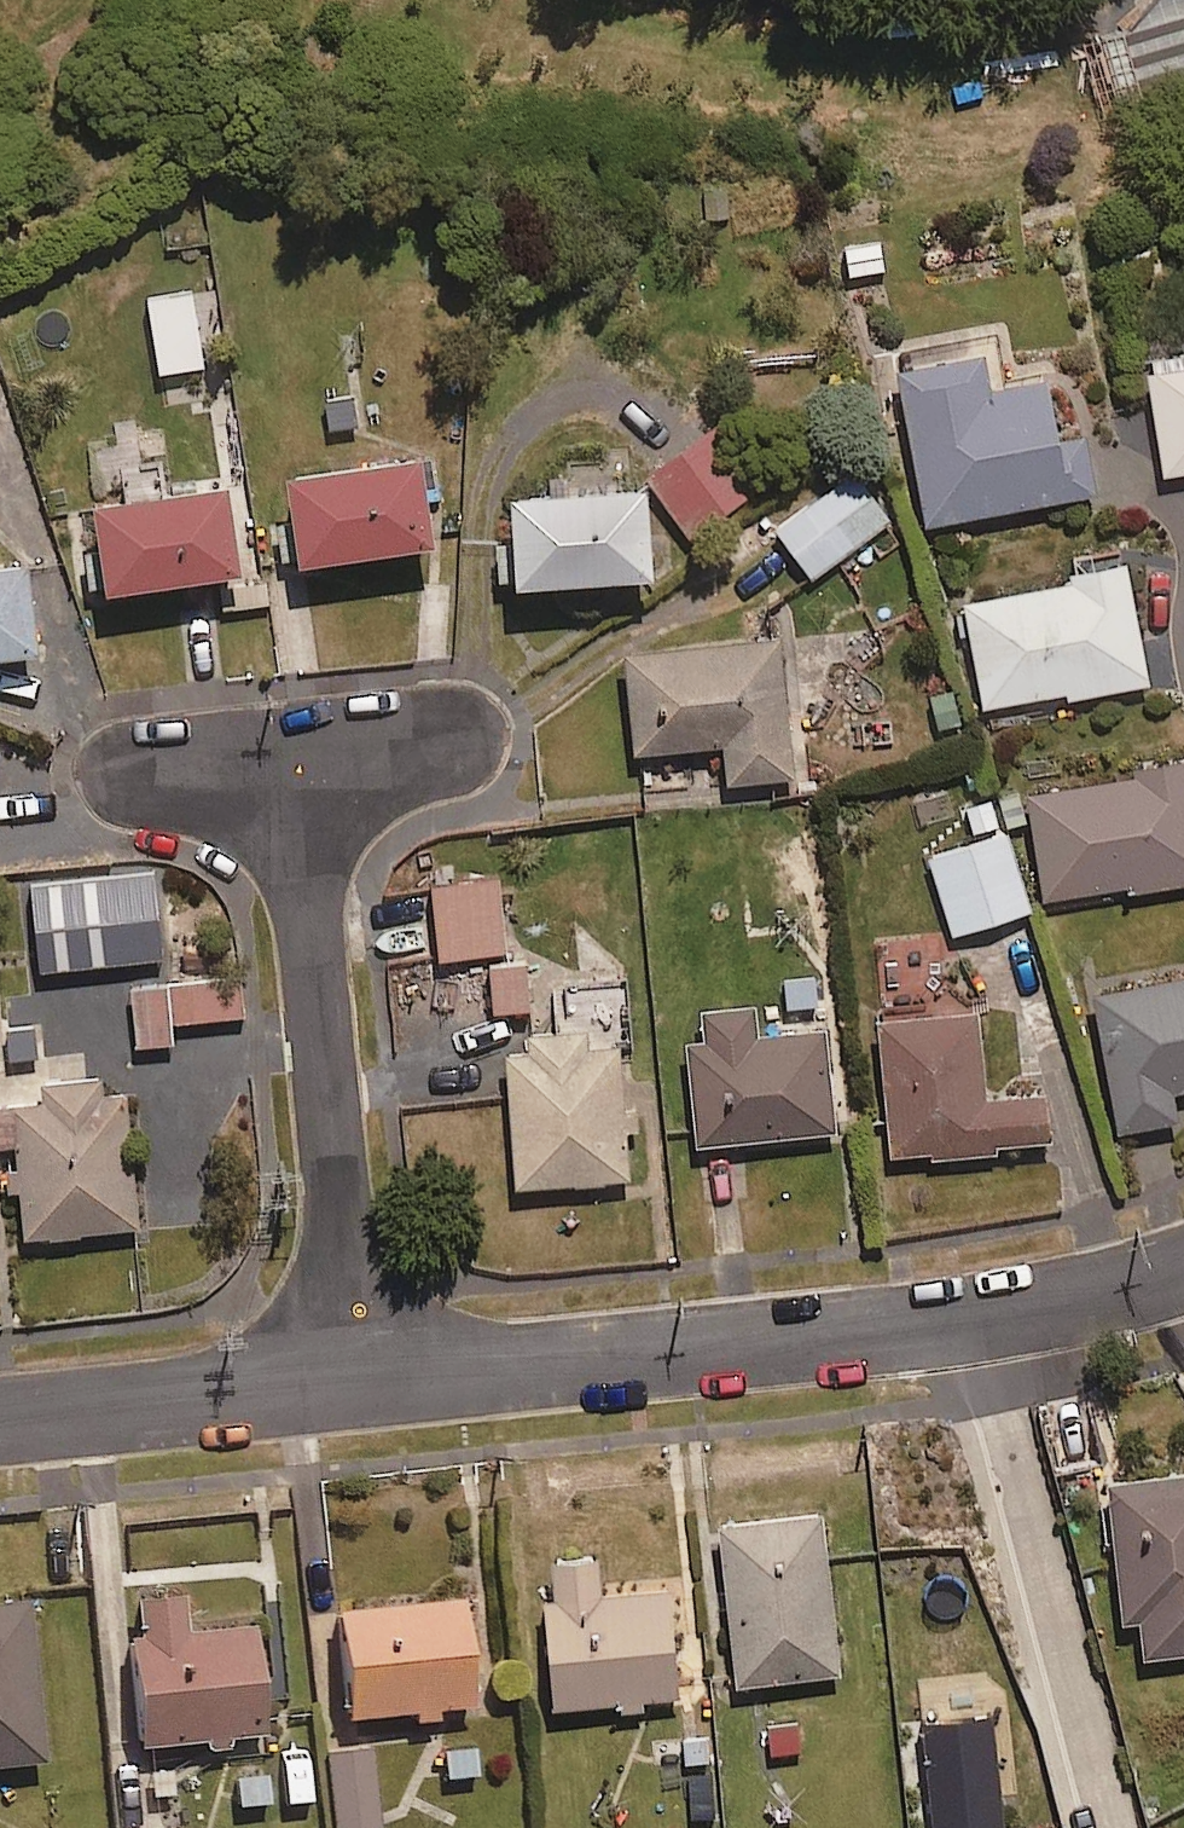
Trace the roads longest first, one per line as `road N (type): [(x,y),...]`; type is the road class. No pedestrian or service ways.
road 1 (residential): [(290,760),(356,1385)]
road 2 (residential): [(356,1385),(971,1320)]
road 3 (residential): [(971,1320),(1085,1827)]
road 4 (residential): [(0,1422),(356,1385)]
road 5 (residential): [(971,1320),(1183,1272)]
road 6 (residential): [(290,760),(457,741)]
road 7 (residential): [(139,774),(290,760)]

